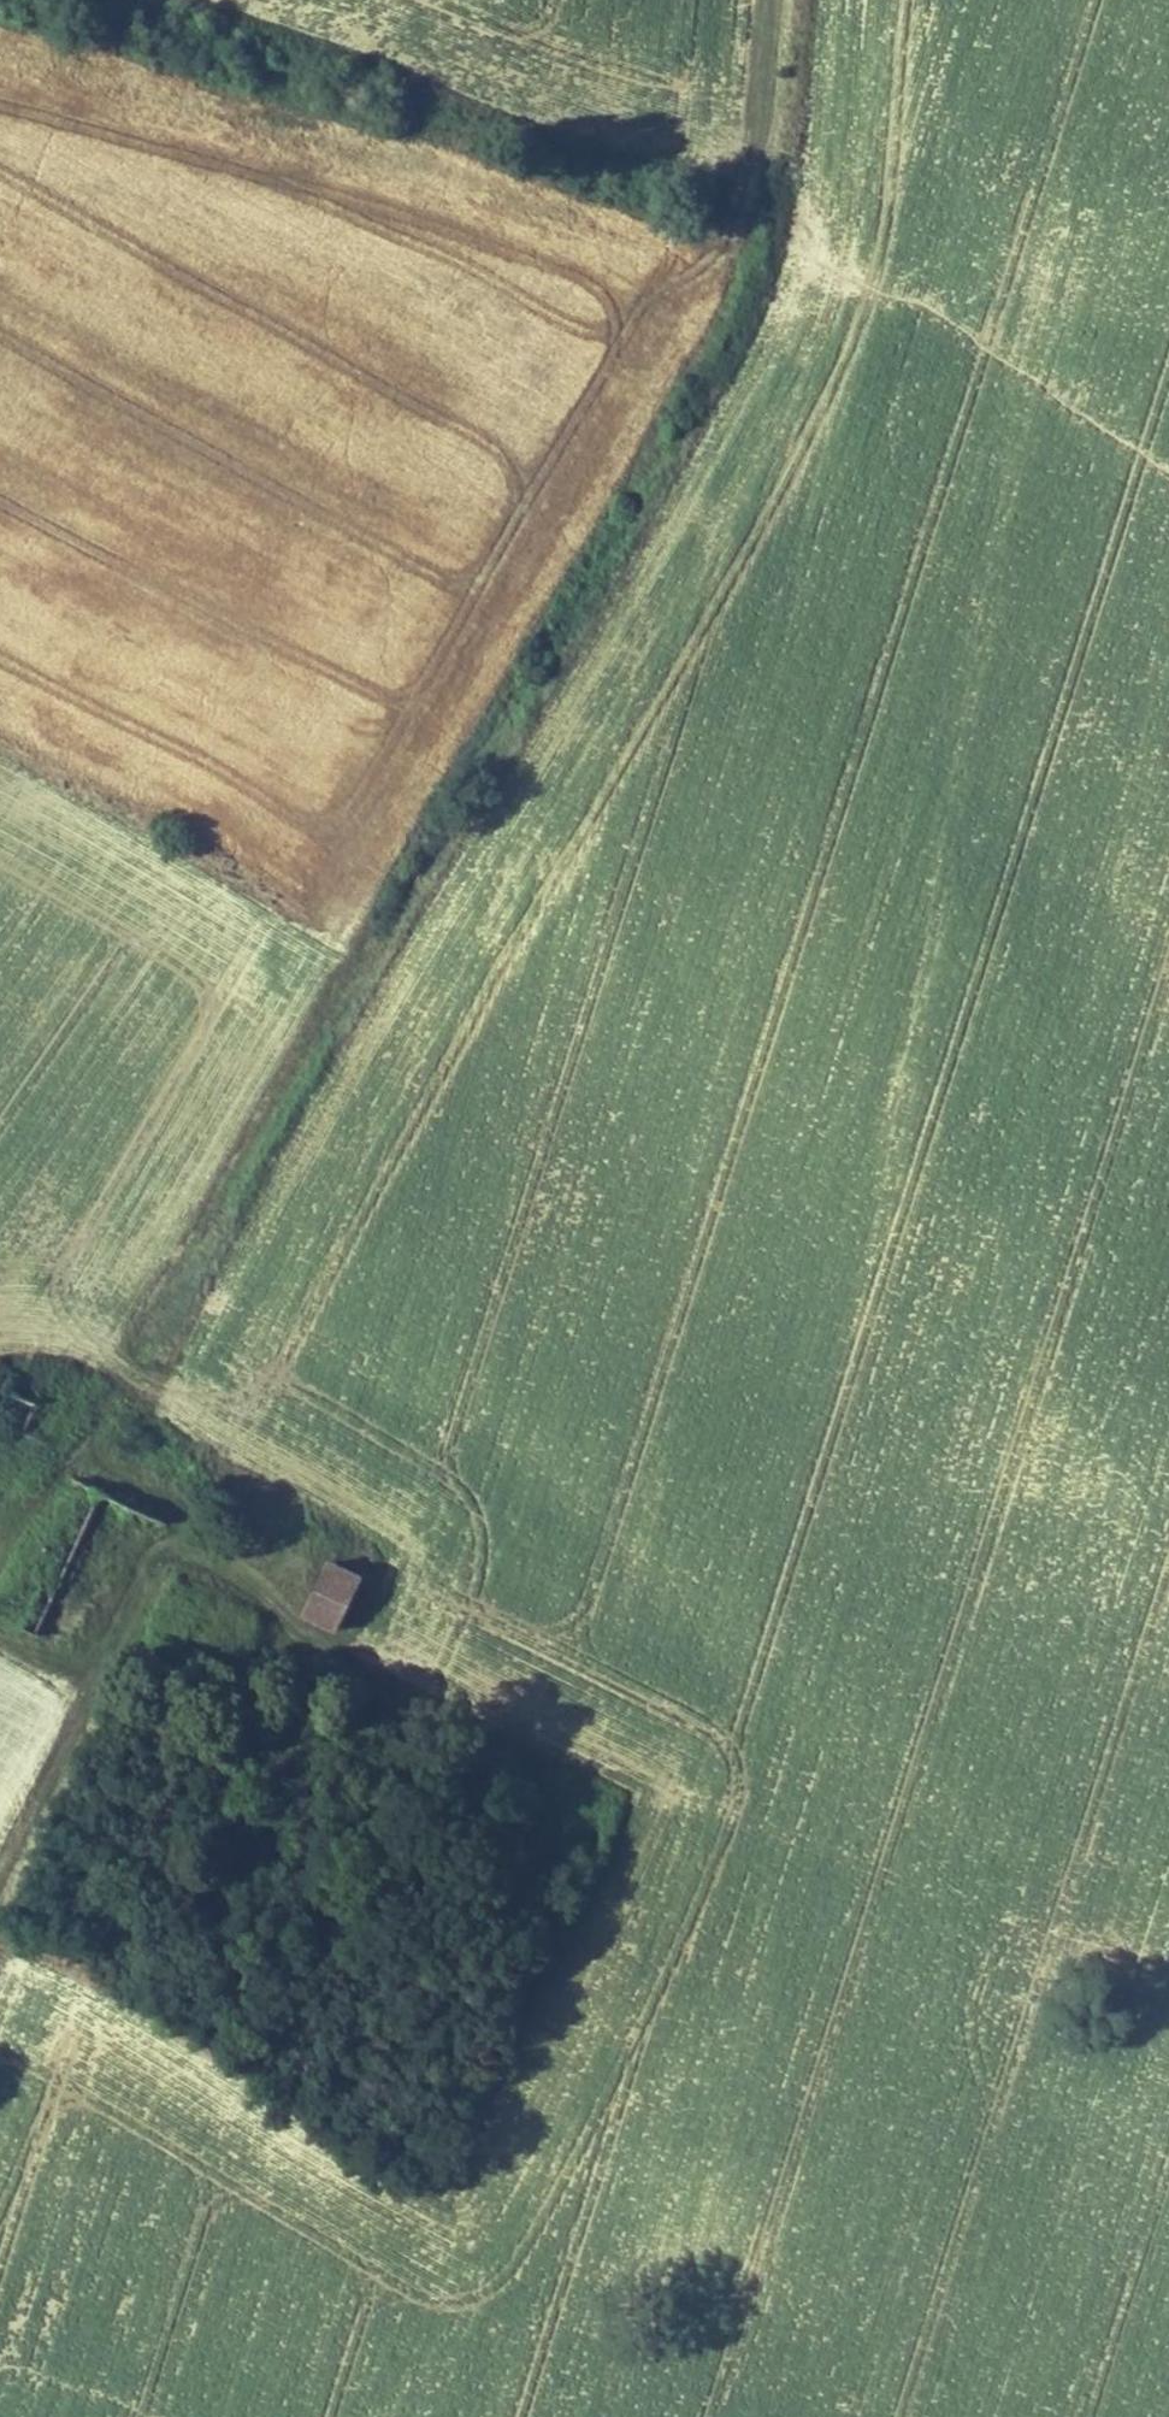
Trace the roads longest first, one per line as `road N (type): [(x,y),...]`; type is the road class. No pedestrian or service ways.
road 1 (track): [(726,252),(756,185),(769,0)]
road 2 (track): [(96,1710),(0,1896)]

